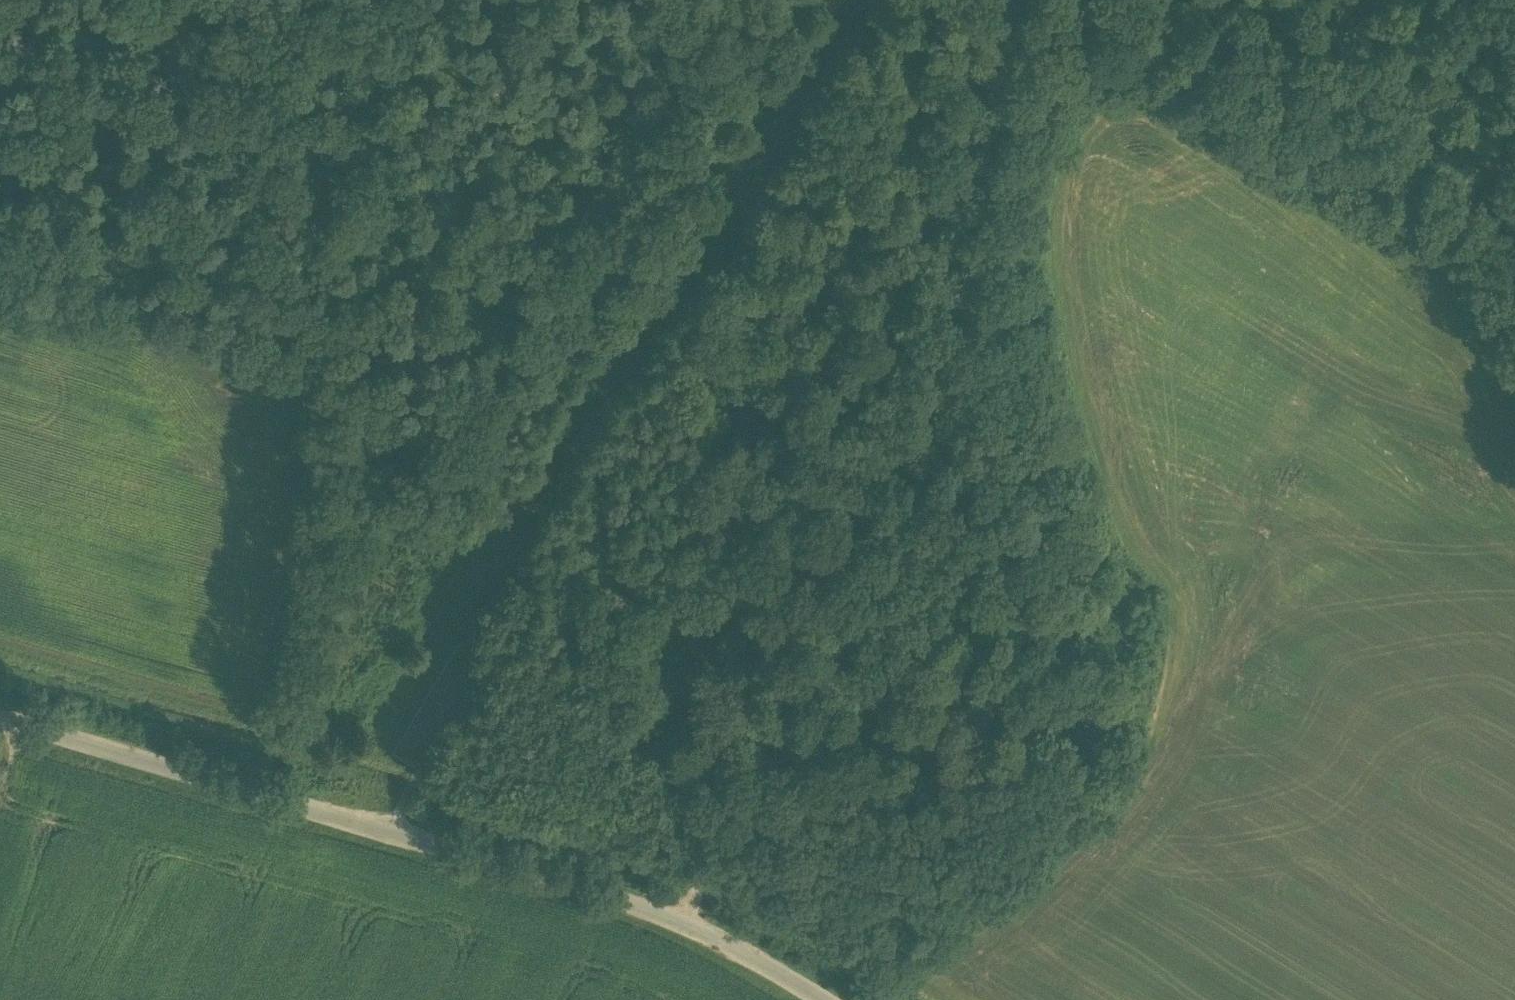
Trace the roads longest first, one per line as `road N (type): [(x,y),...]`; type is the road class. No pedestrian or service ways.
road 1 (unclassified): [(818,999),(649,911),(0,720)]
road 2 (track): [(907,969),(706,861)]
road 3 (track): [(684,924),(706,861),(687,745)]

